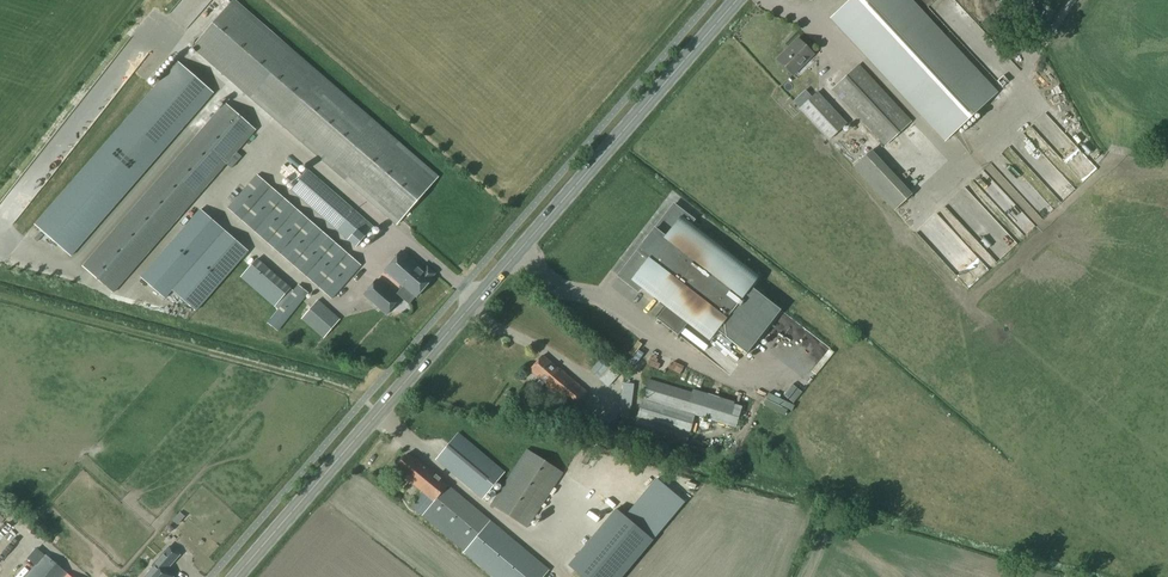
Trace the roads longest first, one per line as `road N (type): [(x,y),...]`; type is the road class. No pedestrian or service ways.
road 1 (primary): [(239,576),(739,0)]

